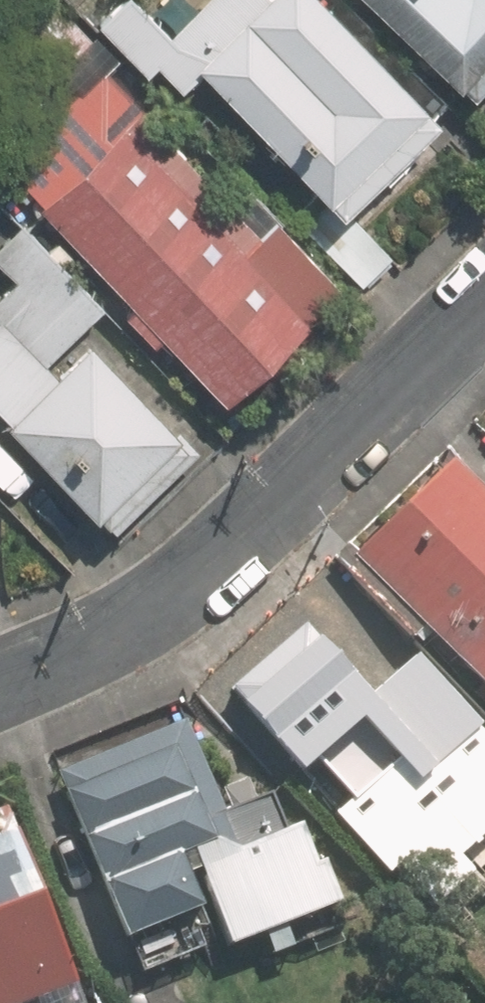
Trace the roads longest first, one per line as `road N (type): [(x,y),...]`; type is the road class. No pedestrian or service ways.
road 1 (residential): [(0,680),(114,634),(179,590),(484,299)]

